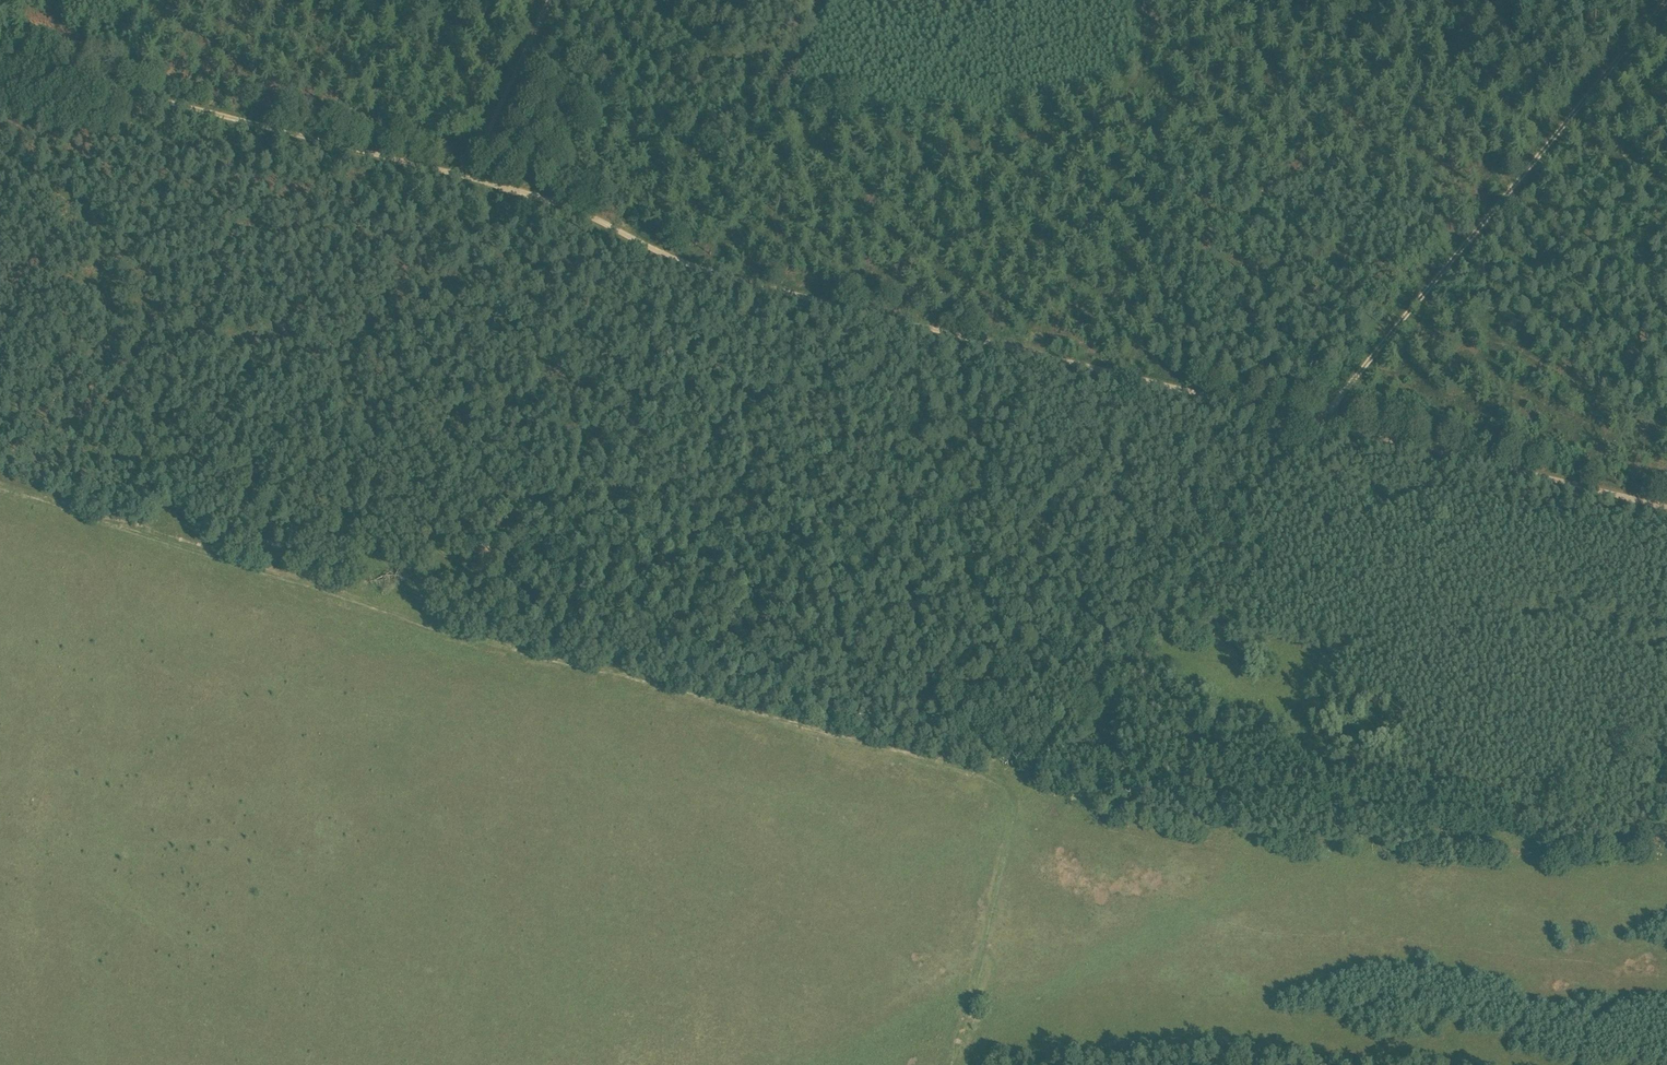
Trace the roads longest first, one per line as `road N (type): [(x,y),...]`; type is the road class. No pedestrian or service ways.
road 1 (track): [(1666,507),(781,293),(657,252),(554,200),(461,176)]
road 2 (track): [(1666,4),(1322,421)]
road 3 (track): [(461,176),(0,60)]
road 4 (track): [(544,0),(461,176)]

